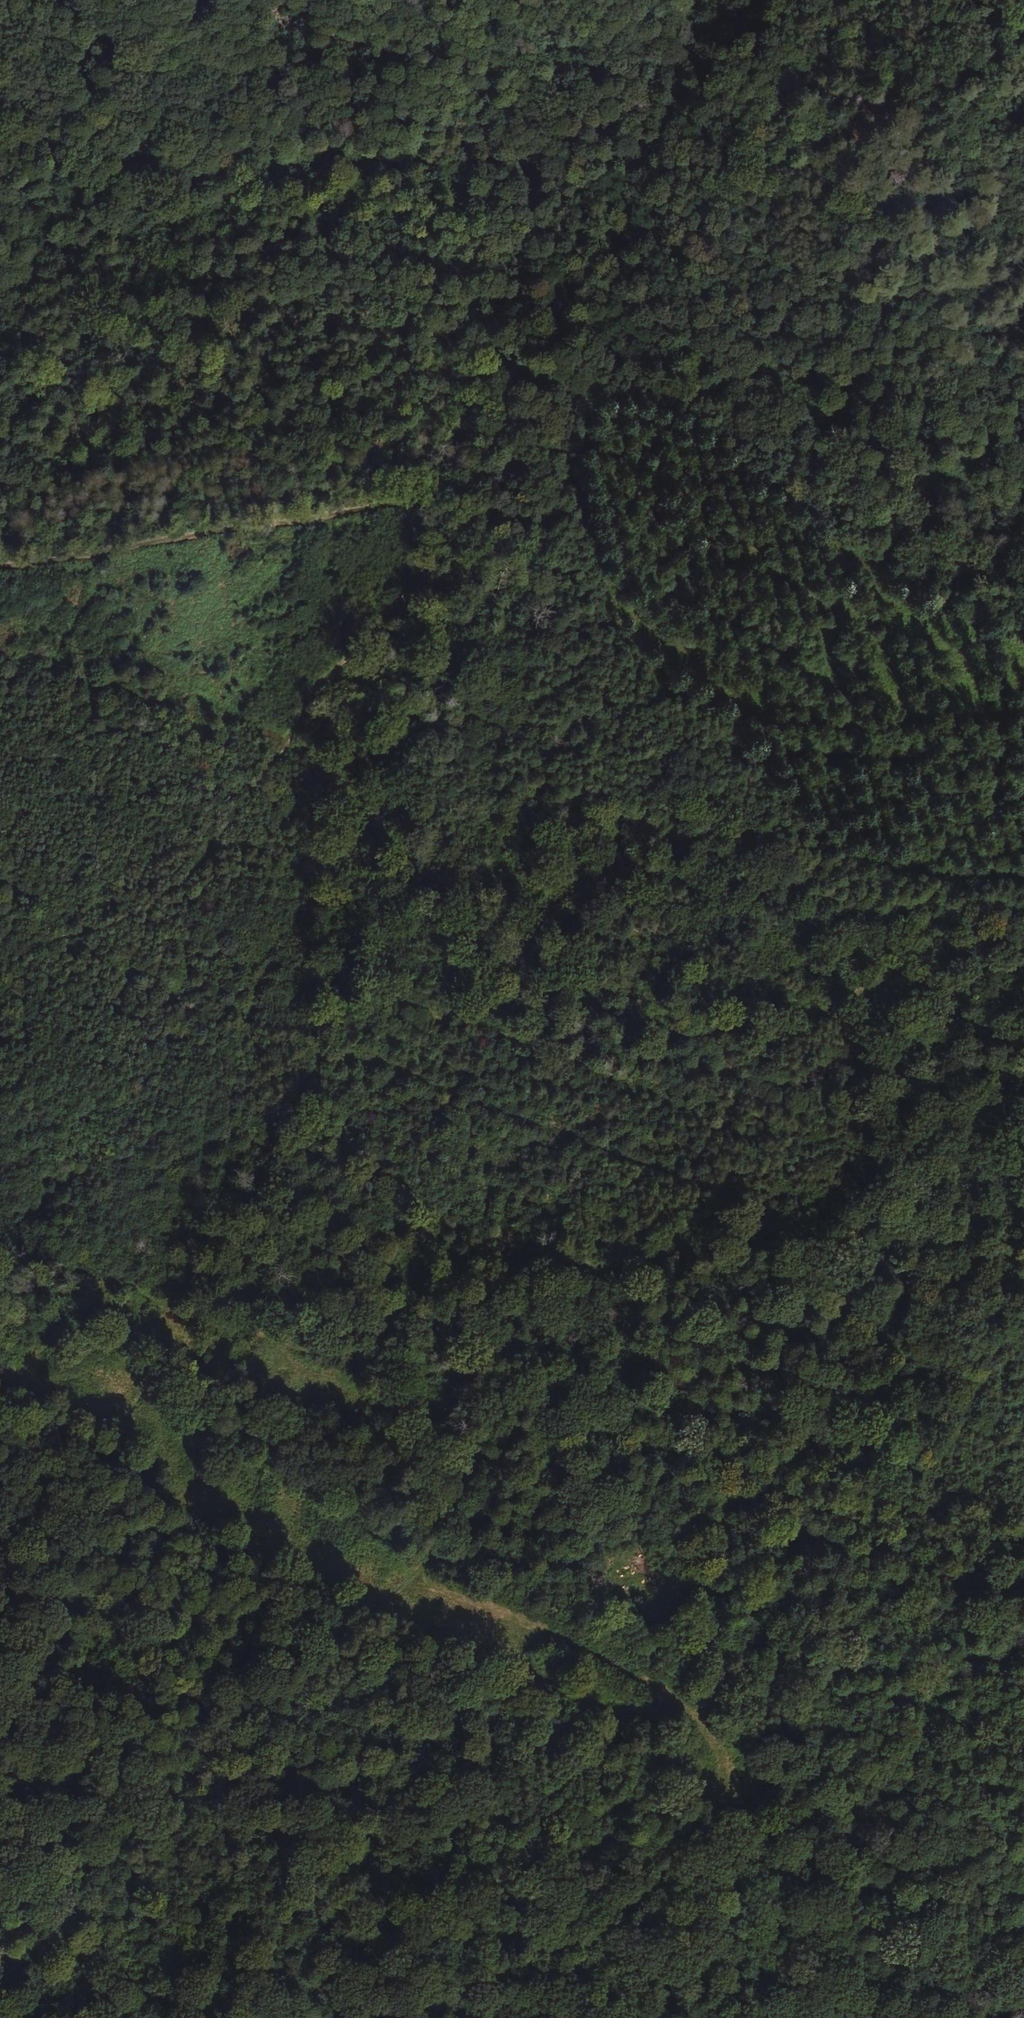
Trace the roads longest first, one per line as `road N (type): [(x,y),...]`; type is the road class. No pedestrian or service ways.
road 1 (track): [(0,1946),(589,1424)]
road 2 (track): [(0,1216),(47,1265),(128,1284),(346,1363),(465,1384),(589,1424)]
road 3 (track): [(542,304),(678,356),(914,534),(1023,585)]
road 4 (track): [(692,0),(549,285),(468,500)]
road 5 (track): [(647,2017),(695,1938),(734,1840),(763,1828),(898,1910),(936,1918),(1023,1856)]
road 6 (track): [(468,500),(440,496),(0,565)]
road 7 (track): [(589,1424),(1023,1535)]
road 8 (track): [(468,500),(461,528),(395,619),(323,679),(287,746)]

